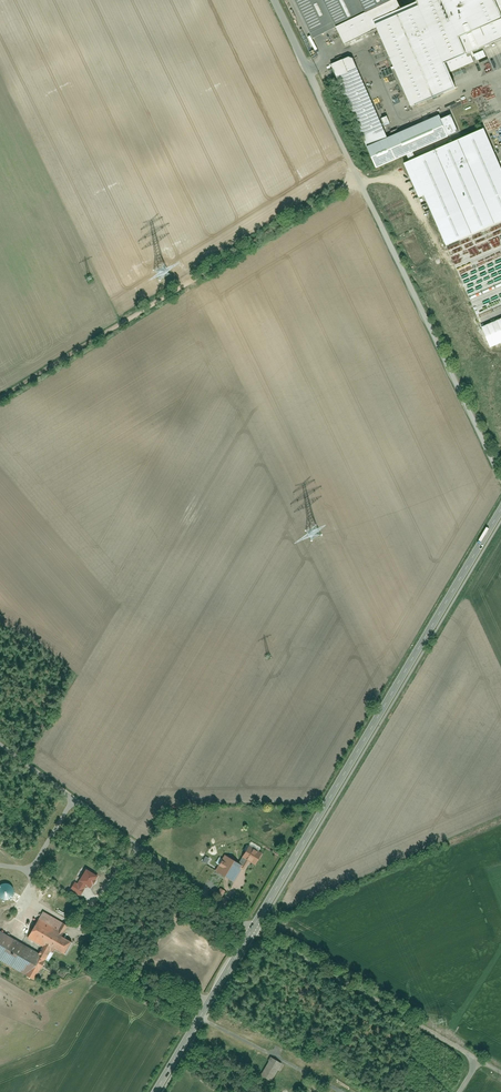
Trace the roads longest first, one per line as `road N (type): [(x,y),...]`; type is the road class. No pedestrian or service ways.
road 1 (secondary): [(252,928),(500,510)]
road 2 (unclassified): [(0,743),(252,928)]
road 3 (unclassified): [(500,1065),(252,928)]
road 4 (unclassified): [(119,322),(359,178)]
road 5 (track): [(383,228),(500,474)]
road 6 (unclassified): [(275,0),(359,178)]
road 7 (secondary): [(154,1091),(252,928)]

